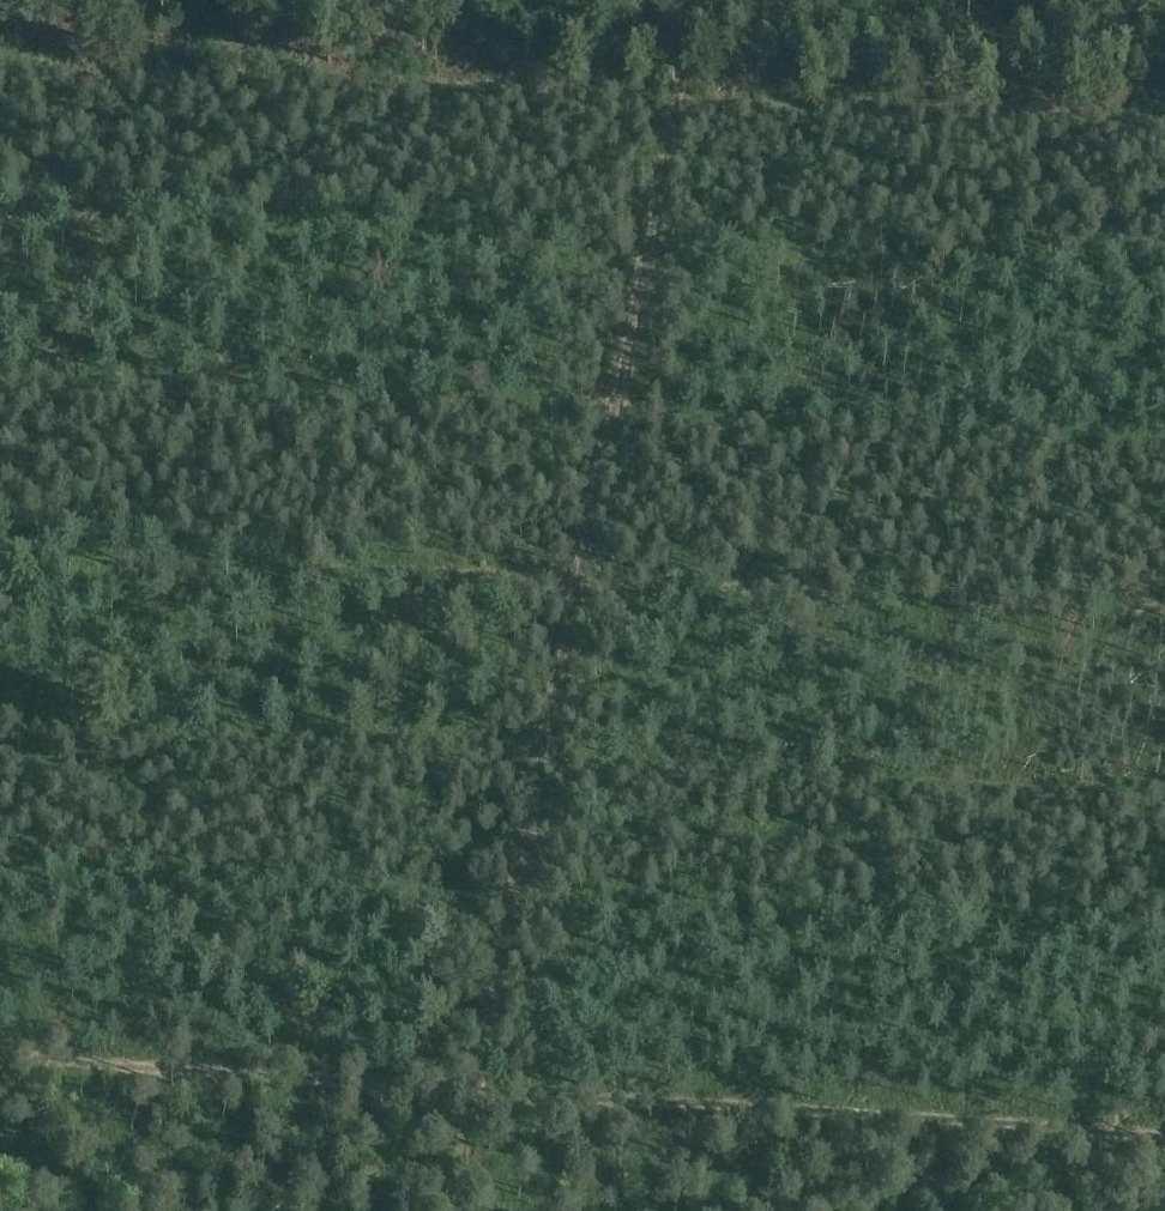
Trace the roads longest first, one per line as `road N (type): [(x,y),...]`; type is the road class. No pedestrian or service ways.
road 1 (track): [(1164,617),(0,540)]
road 2 (track): [(460,1086),(675,0)]
road 3 (track): [(1164,1133),(460,1086)]
road 4 (track): [(460,1086),(0,1047)]
road 5 (track): [(434,1210),(460,1086)]

